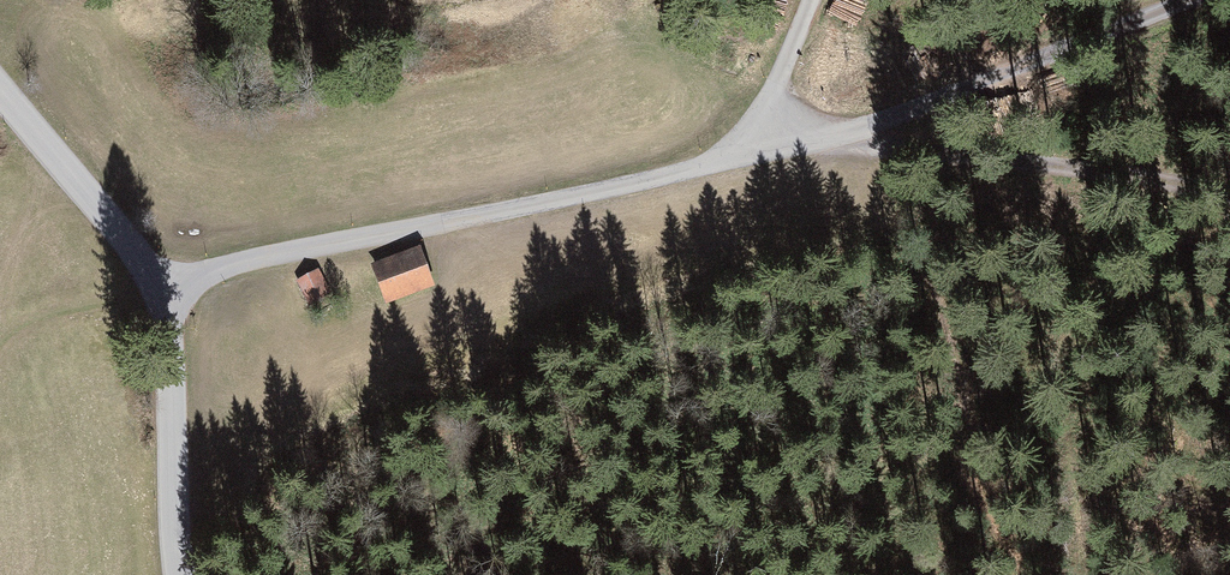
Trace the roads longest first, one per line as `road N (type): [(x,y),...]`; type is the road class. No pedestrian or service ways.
road 1 (unclassified): [(816,0),(786,78),(748,146),(708,164),(243,267),(162,295)]
road 2 (track): [(827,125),(923,150),(1200,187),(1229,200)]
road 3 (unclassified): [(162,295),(174,332),(181,574)]
road 4 (unclassified): [(0,87),(162,295)]

